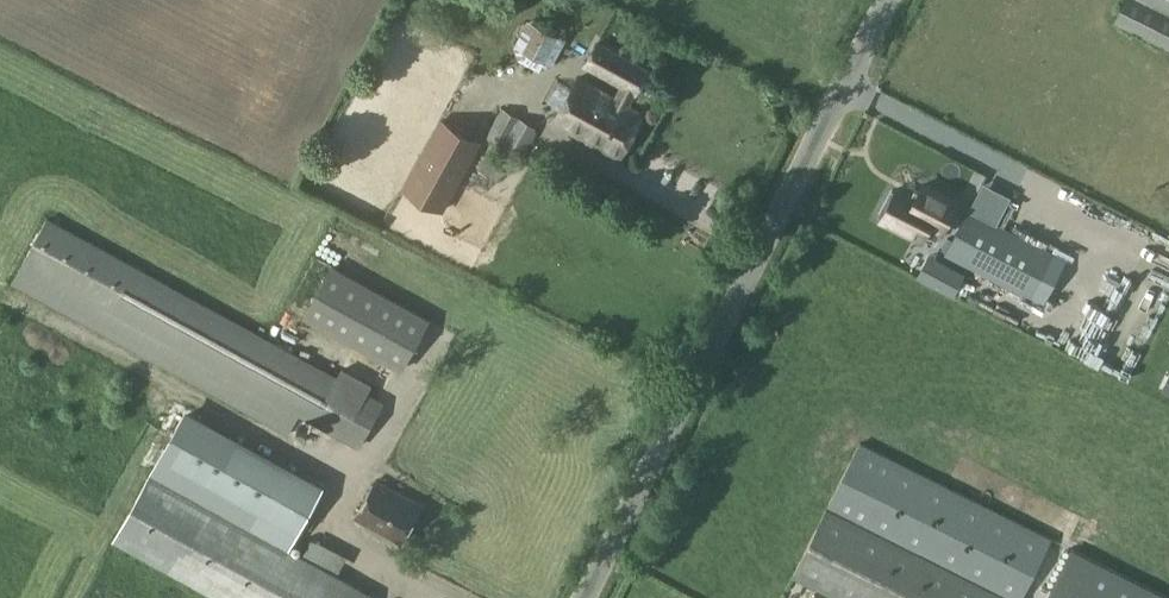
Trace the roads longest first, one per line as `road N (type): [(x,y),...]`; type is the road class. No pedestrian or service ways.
road 1 (unclassified): [(590,597),(894,0)]

